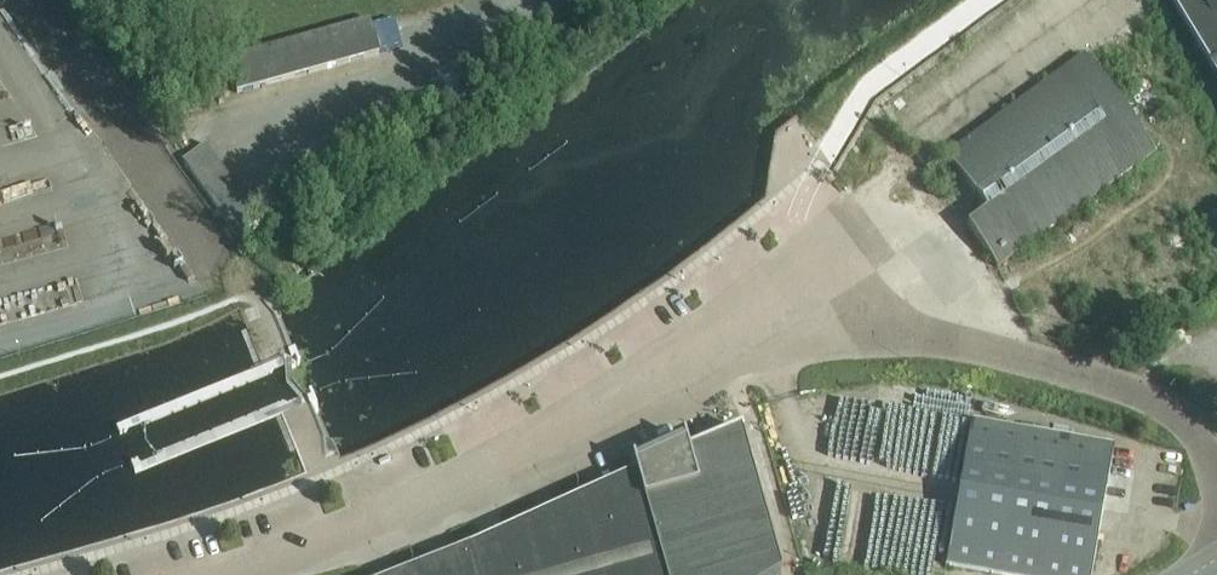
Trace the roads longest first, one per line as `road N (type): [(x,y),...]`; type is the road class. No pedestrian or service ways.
road 1 (residential): [(1216,468),(1192,431),(1114,383),(930,319),(870,313),(777,345),(424,502),(203,574)]

